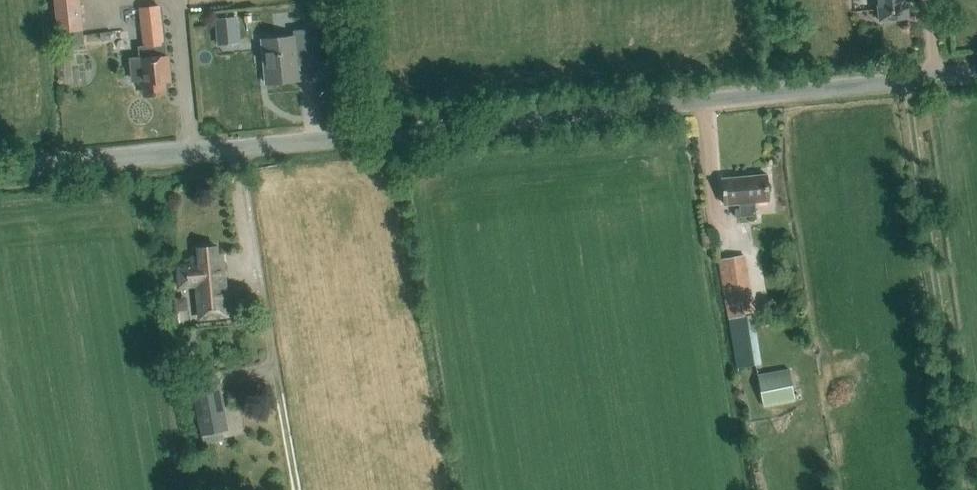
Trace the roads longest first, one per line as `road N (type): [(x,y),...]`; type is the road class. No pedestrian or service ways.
road 1 (tertiary): [(0,174),(976,77)]
road 2 (track): [(908,84),(963,489)]

